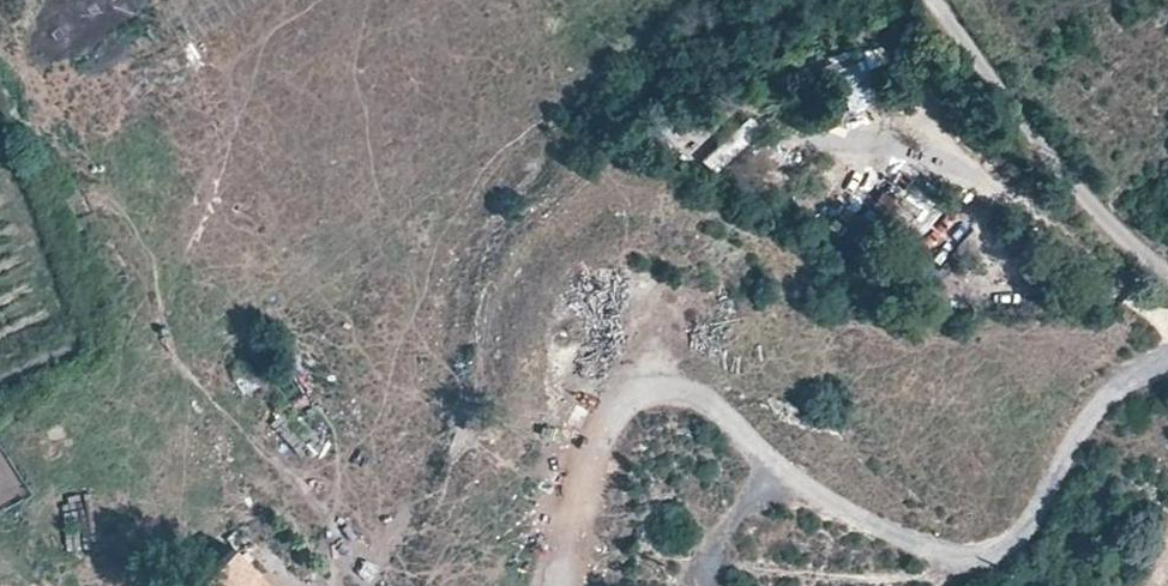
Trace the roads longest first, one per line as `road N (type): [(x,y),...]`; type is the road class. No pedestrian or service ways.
road 1 (track): [(679,585),(695,562),(804,575),(980,568),(1009,552),(1093,413),(1119,385),(1167,356)]
road 2 (tertiary): [(1167,278),(1045,156),(932,0)]

